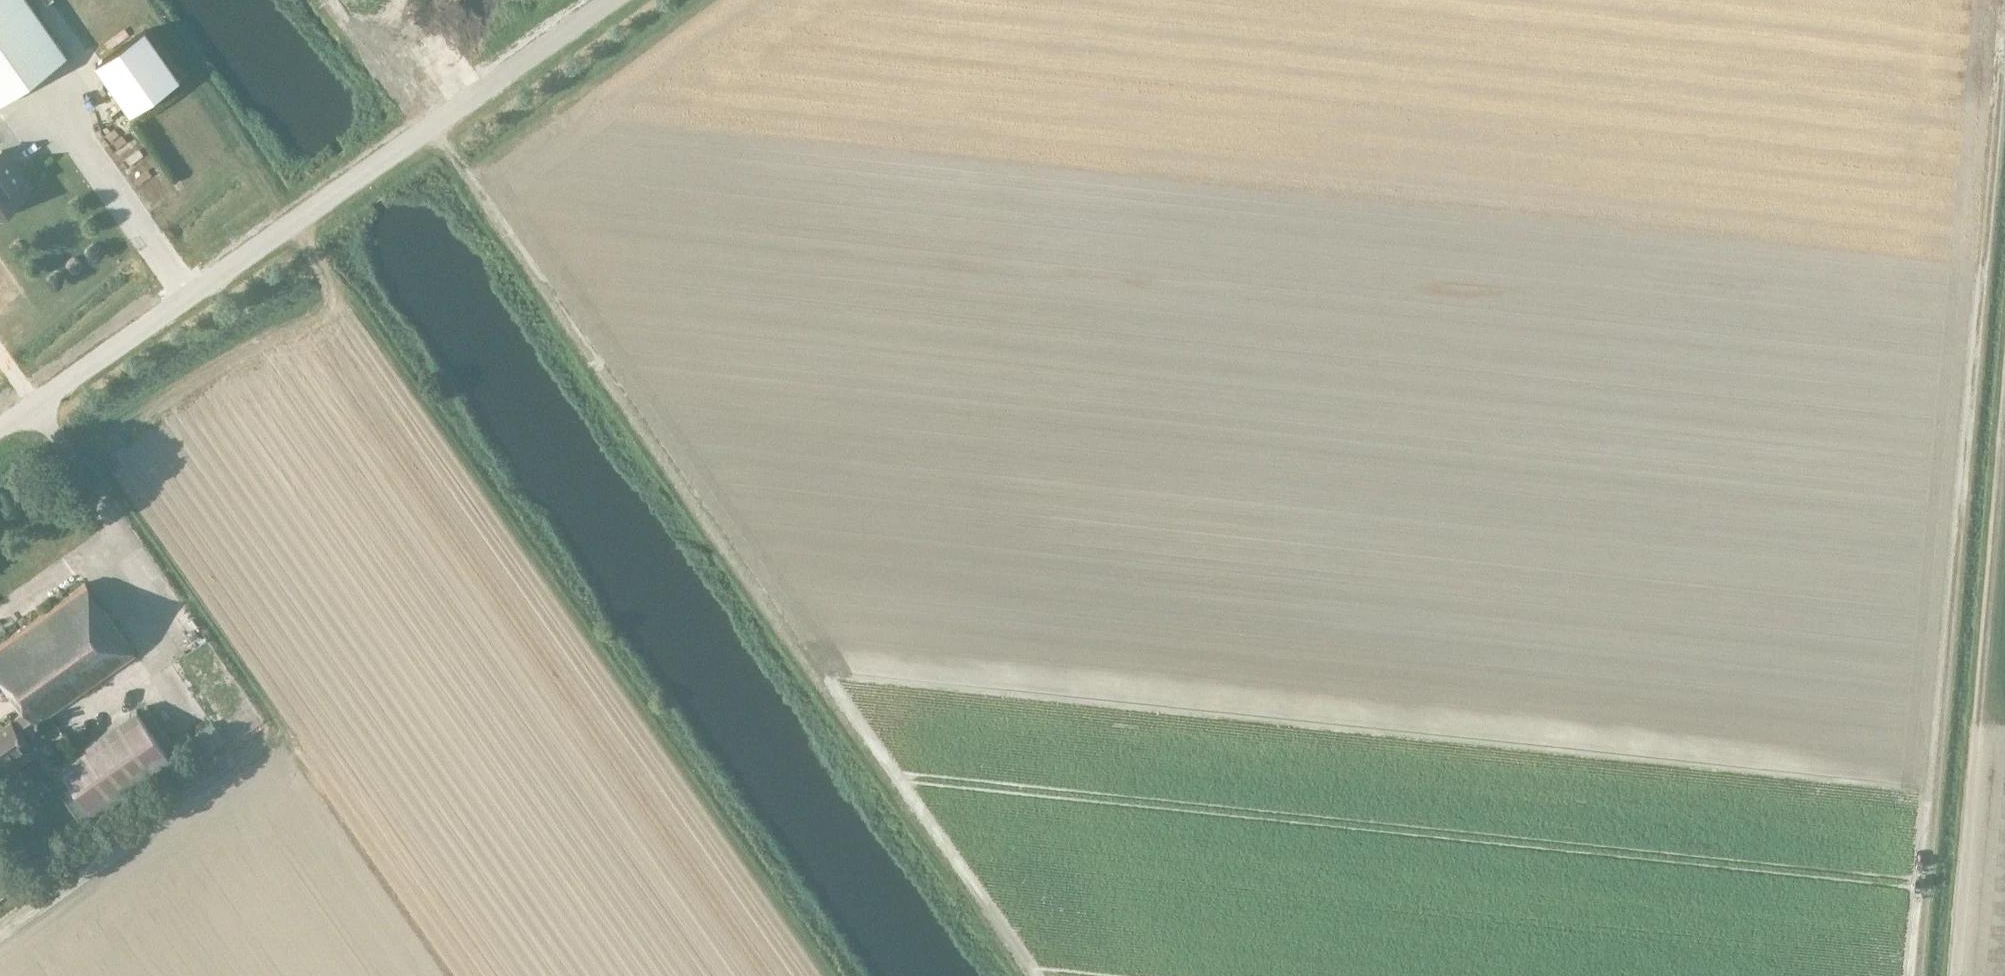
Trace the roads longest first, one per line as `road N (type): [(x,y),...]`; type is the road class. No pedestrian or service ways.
road 1 (track): [(1025,975),(429,122)]
road 2 (track): [(1913,975),(2004,0)]
road 3 (unclassified): [(0,423),(608,0)]

